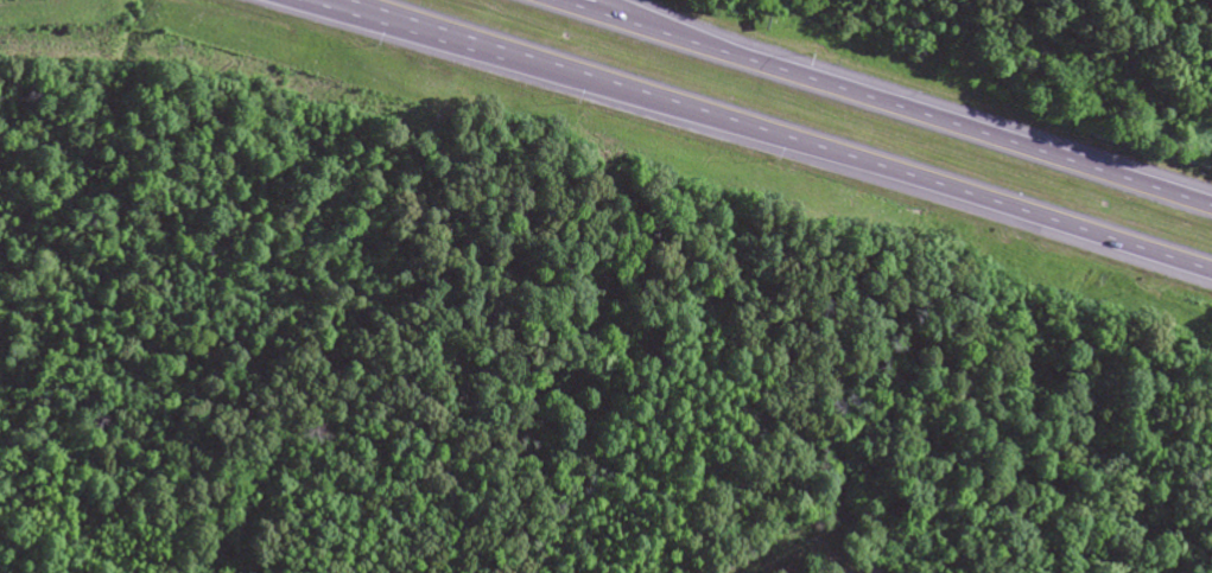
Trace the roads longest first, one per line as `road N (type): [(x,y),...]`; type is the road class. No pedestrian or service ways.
road 1 (motorway): [(335,0),(1211,273)]
road 2 (motorway): [(1211,207),(549,0)]
road 3 (motorway): [(295,0),(462,39)]

